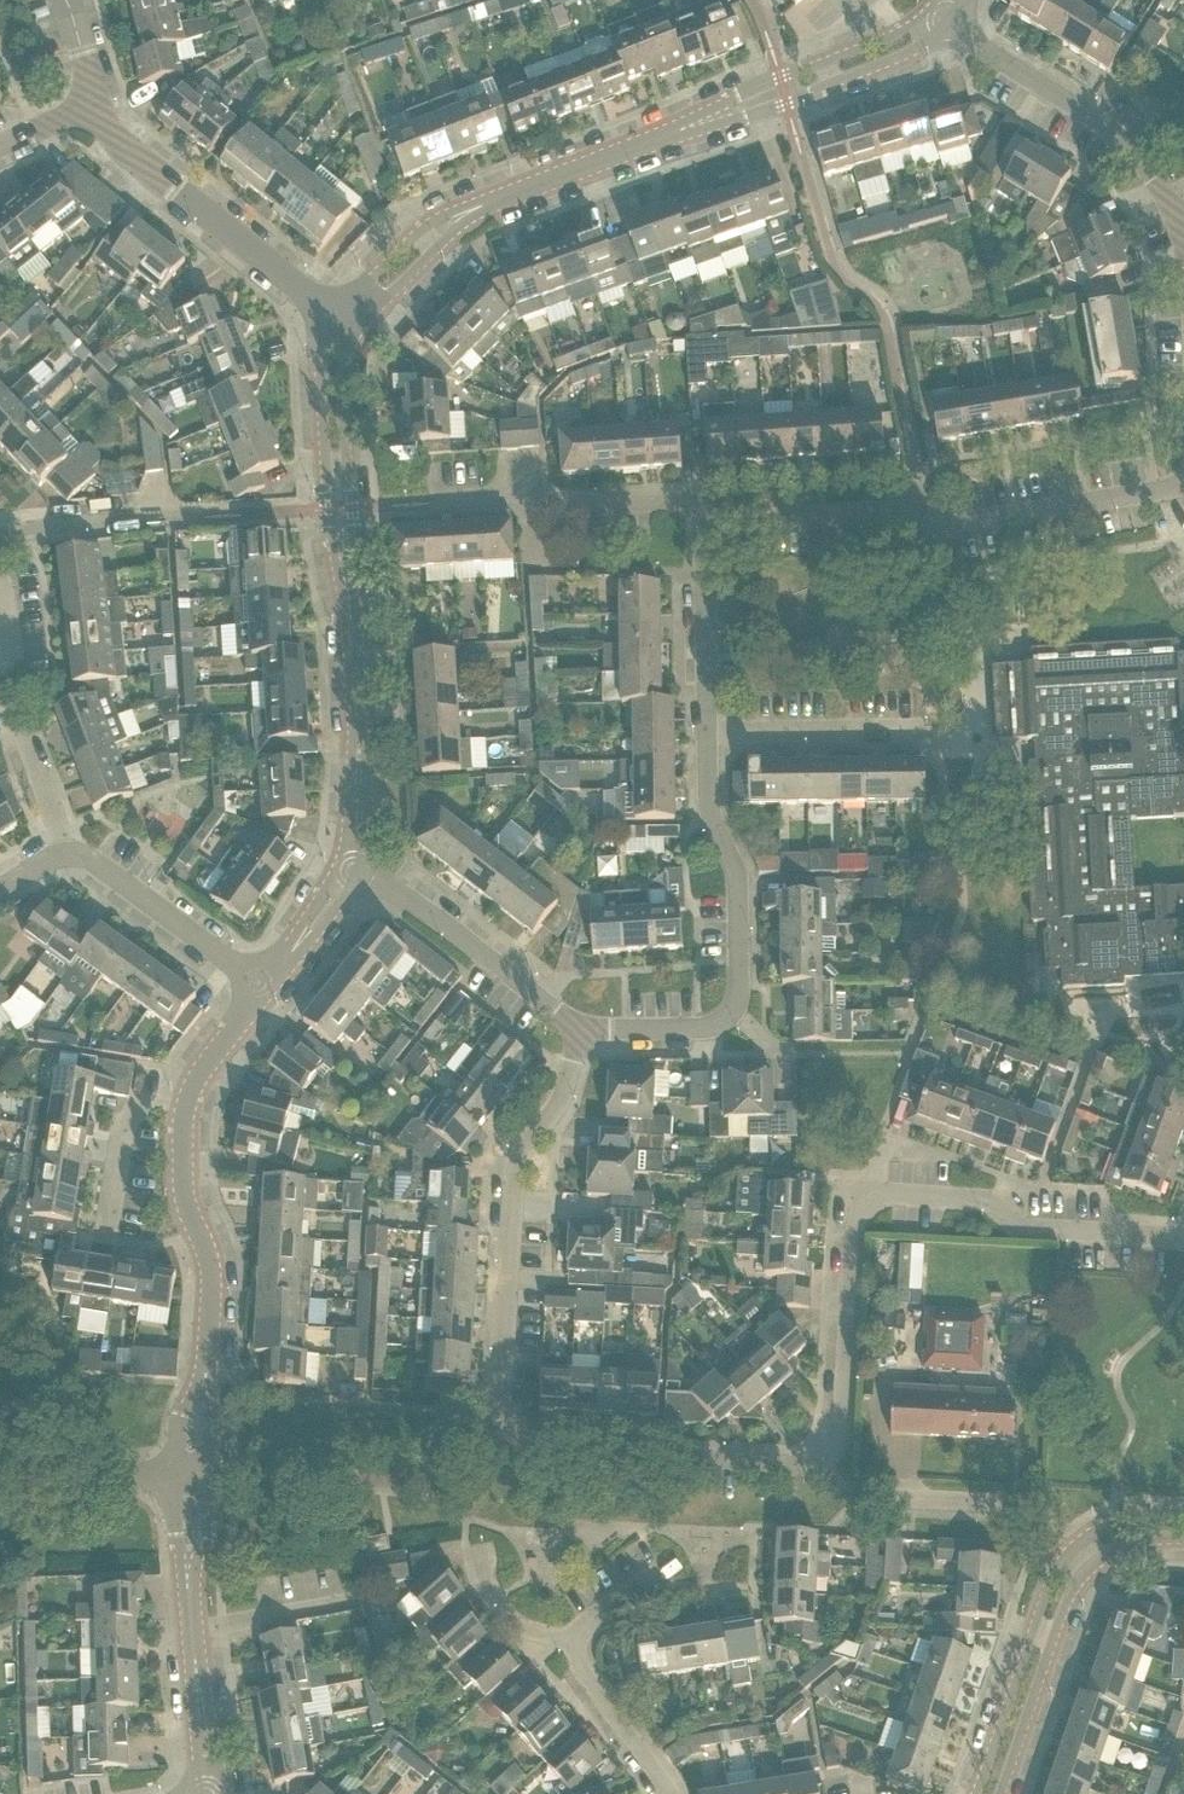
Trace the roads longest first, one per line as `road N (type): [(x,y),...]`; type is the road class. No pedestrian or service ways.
road 1 (residential): [(1183,1237),(1022,1231),(988,1201),(888,1191),(861,1204),(852,1226),(840,1438),(824,1459),(804,1467),(528,1452),(500,1419),(519,1153),(559,1102),(576,1026)]
road 2 (residential): [(339,325),(435,233),(483,207),(947,23)]
road 3 (residential): [(355,863),(362,783),(328,406),(339,325)]
road 4 (residential): [(724,522),(895,511),(939,528),(1164,489),(1183,479)]
road 5 (residential): [(707,730),(707,812),(737,881),(737,990),(729,1012),(709,1028),(576,1026)]
road 6 (residential): [(191,1477),(211,1288),(178,1154),(186,1104)]
road 7 (residential): [(339,325),(113,138),(96,109)]
road 8 (residential): [(1182,234),(1151,168),(1101,120),(947,23)]
road 9 (residential): [(191,1477),(185,1553),(210,1793)]
road 10 (residential): [(431,504),(526,500),(551,509),(683,501),(724,522)]
road 11 (residential): [(67,852),(17,725),(0,581)]
road 12 (residential): [(576,1026),(355,863)]
road 13 (residential): [(260,986),(88,857),(67,852)]
road 14 (residential): [(862,1498),(1045,1509),(1076,1543)]
road 15 (residential): [(707,730),(706,560),(724,522)]
road 16 (residential): [(707,730),(918,726)]
road 17 (residential): [(0,537),(206,515)]
road 18 (unclassified): [(0,1469),(191,1477)]
road 19 (residential): [(670,1793),(577,1669),(569,1642)]
road 20 (residential): [(110,1229),(129,1111),(186,1104)]
road 21 (residential): [(1033,1628),(977,1793)]
road 22 (residential): [(1002,1793),(1057,1636)]
road 23 (residential): [(260,986),(355,863)]
road 24 (residential): [(569,1642),(524,1631),(483,1583),(470,1551)]
road 25 (residential): [(186,1104),(260,986)]
road 26 (residential): [(569,1642),(673,1560)]

